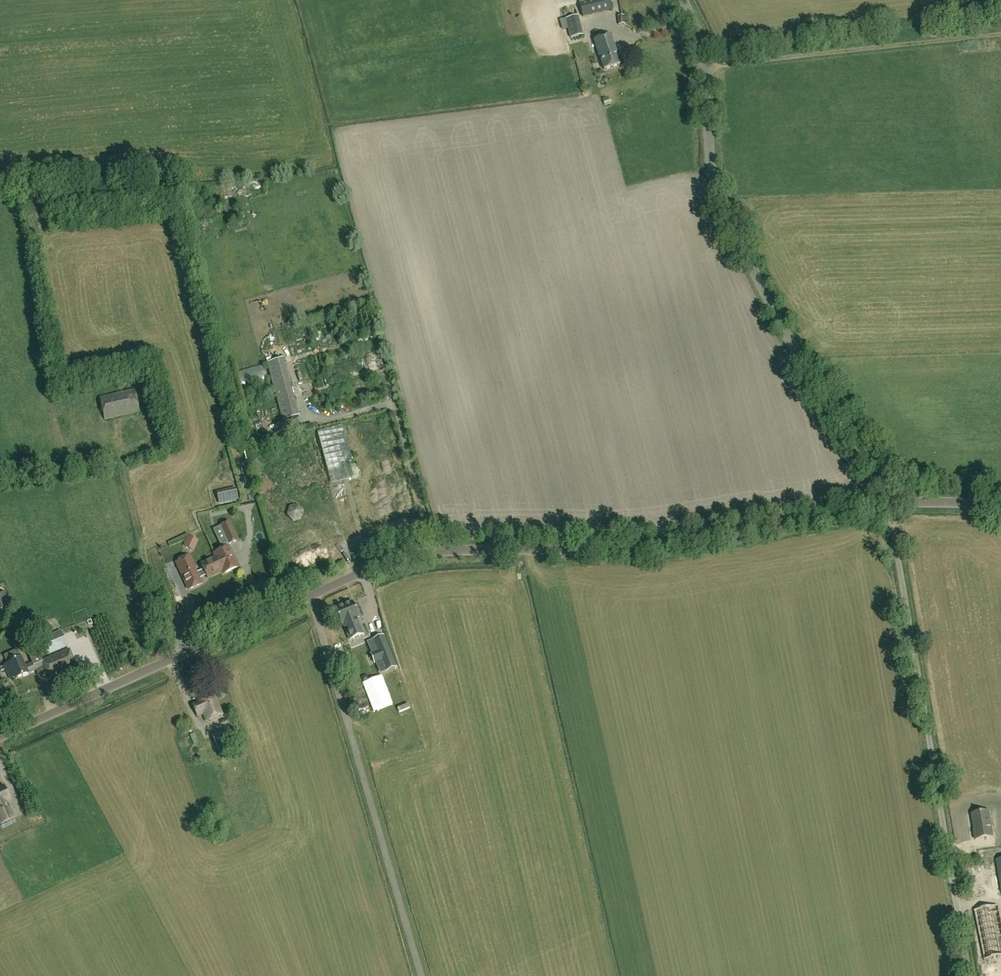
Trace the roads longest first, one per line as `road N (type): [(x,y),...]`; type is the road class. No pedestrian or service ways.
road 1 (tertiary): [(0,739),(408,559),(460,548),(643,550),(887,508)]
road 2 (unclassified): [(887,508),(722,203),(712,170),(706,59),(686,0)]
road 3 (track): [(969,975),(887,508)]

